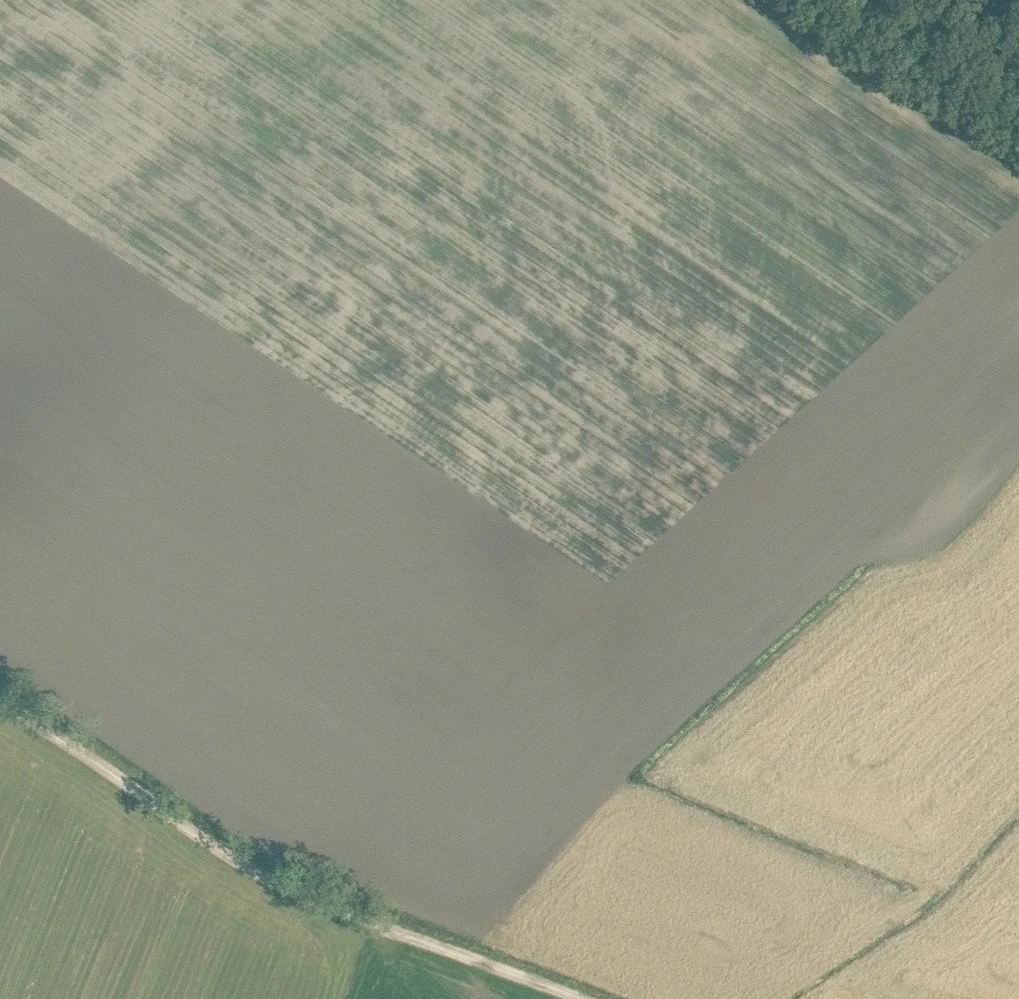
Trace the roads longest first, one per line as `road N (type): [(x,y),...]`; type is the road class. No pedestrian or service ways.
road 1 (track): [(0,700),(261,866),(592,998)]

